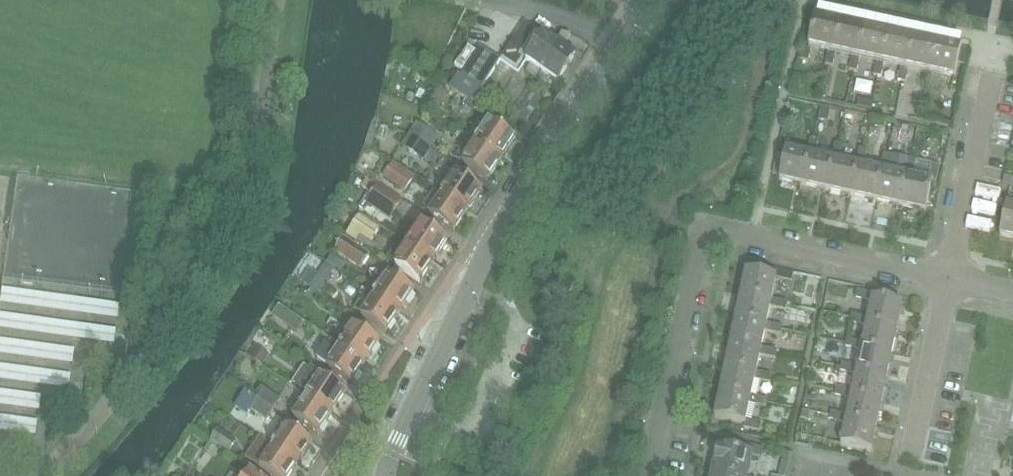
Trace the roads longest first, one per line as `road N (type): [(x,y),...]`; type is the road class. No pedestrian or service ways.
road 1 (tertiary): [(387,475),(504,219),(648,0)]
road 2 (residential): [(949,279),(704,227),(650,475)]
road 3 (residential): [(949,279),(992,76),(992,35)]
road 4 (residential): [(912,452),(949,279)]

